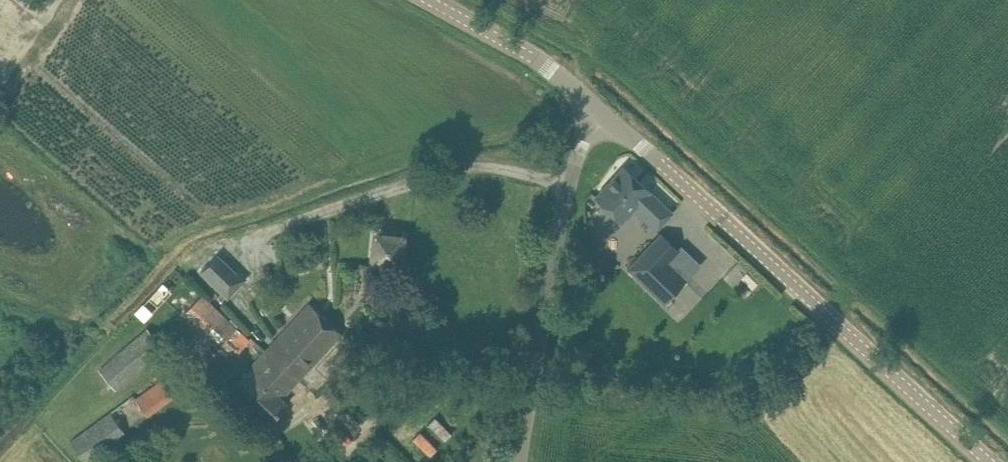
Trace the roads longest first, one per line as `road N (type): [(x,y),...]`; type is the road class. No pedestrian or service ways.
road 1 (unclassified): [(993,461),(658,154),(591,102)]
road 2 (unclassified): [(523,461),(548,292),(591,102)]
road 3 (unclassified): [(591,102),(529,55),(427,0)]

